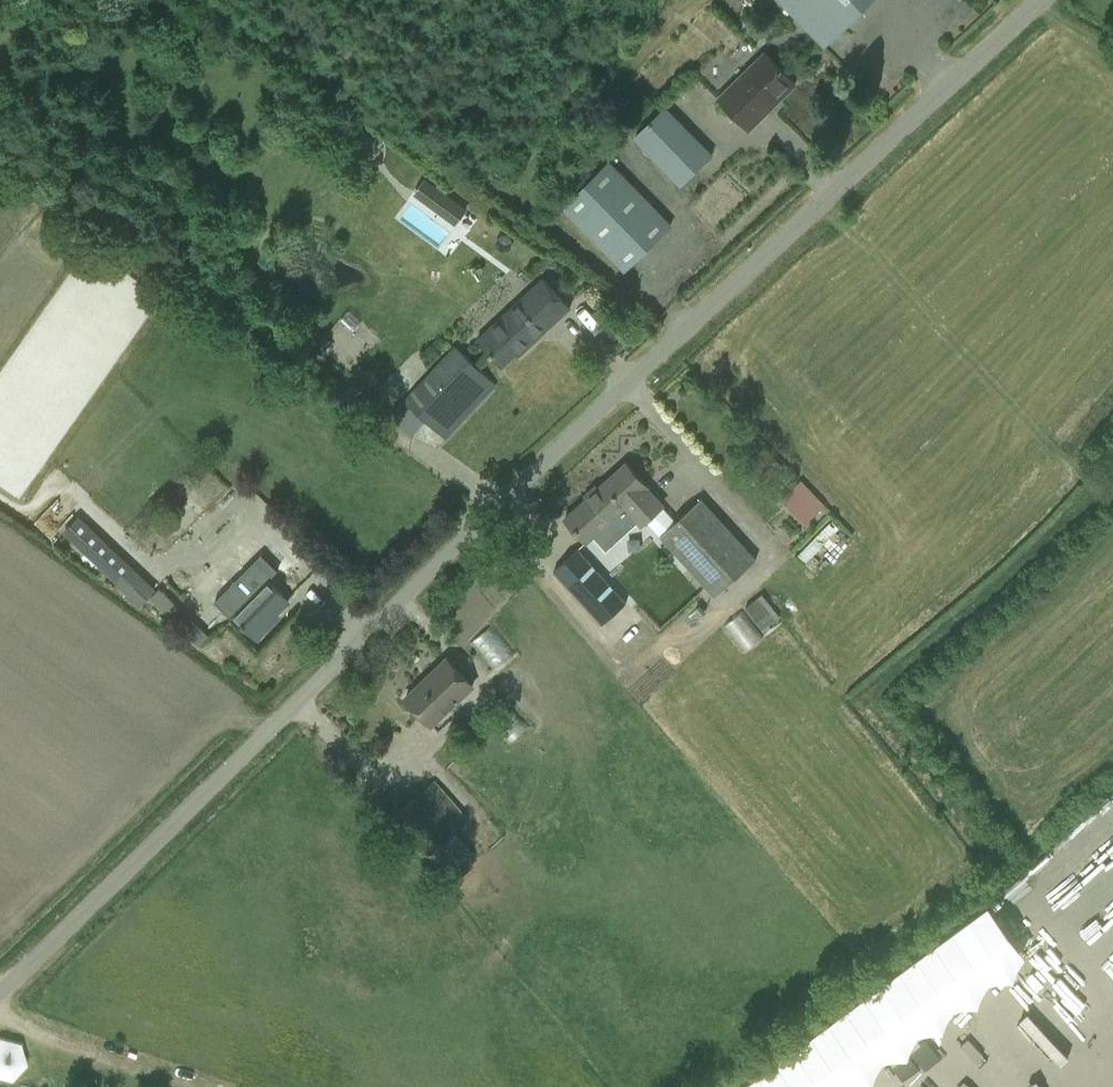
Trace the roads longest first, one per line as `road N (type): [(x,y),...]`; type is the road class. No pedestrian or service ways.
road 1 (unclassified): [(0,987),(300,685),(1041,0)]

